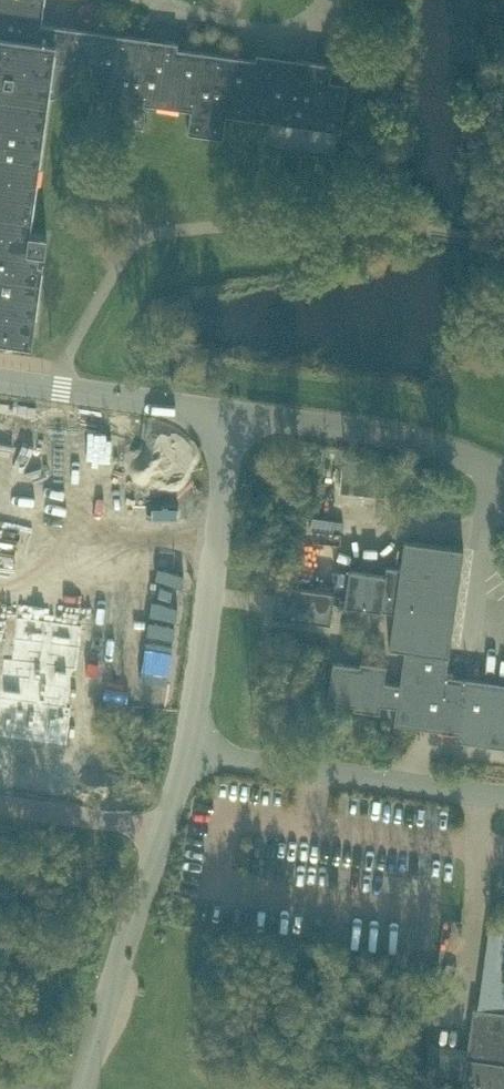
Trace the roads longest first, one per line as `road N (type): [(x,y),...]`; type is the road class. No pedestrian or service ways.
road 1 (residential): [(85,1088),(187,754)]
road 2 (residential): [(187,754),(234,411)]
road 3 (residential): [(503,797),(187,754)]
road 4 (residential): [(503,483),(405,439),(234,411)]
road 5 (residential): [(234,411),(0,377)]

